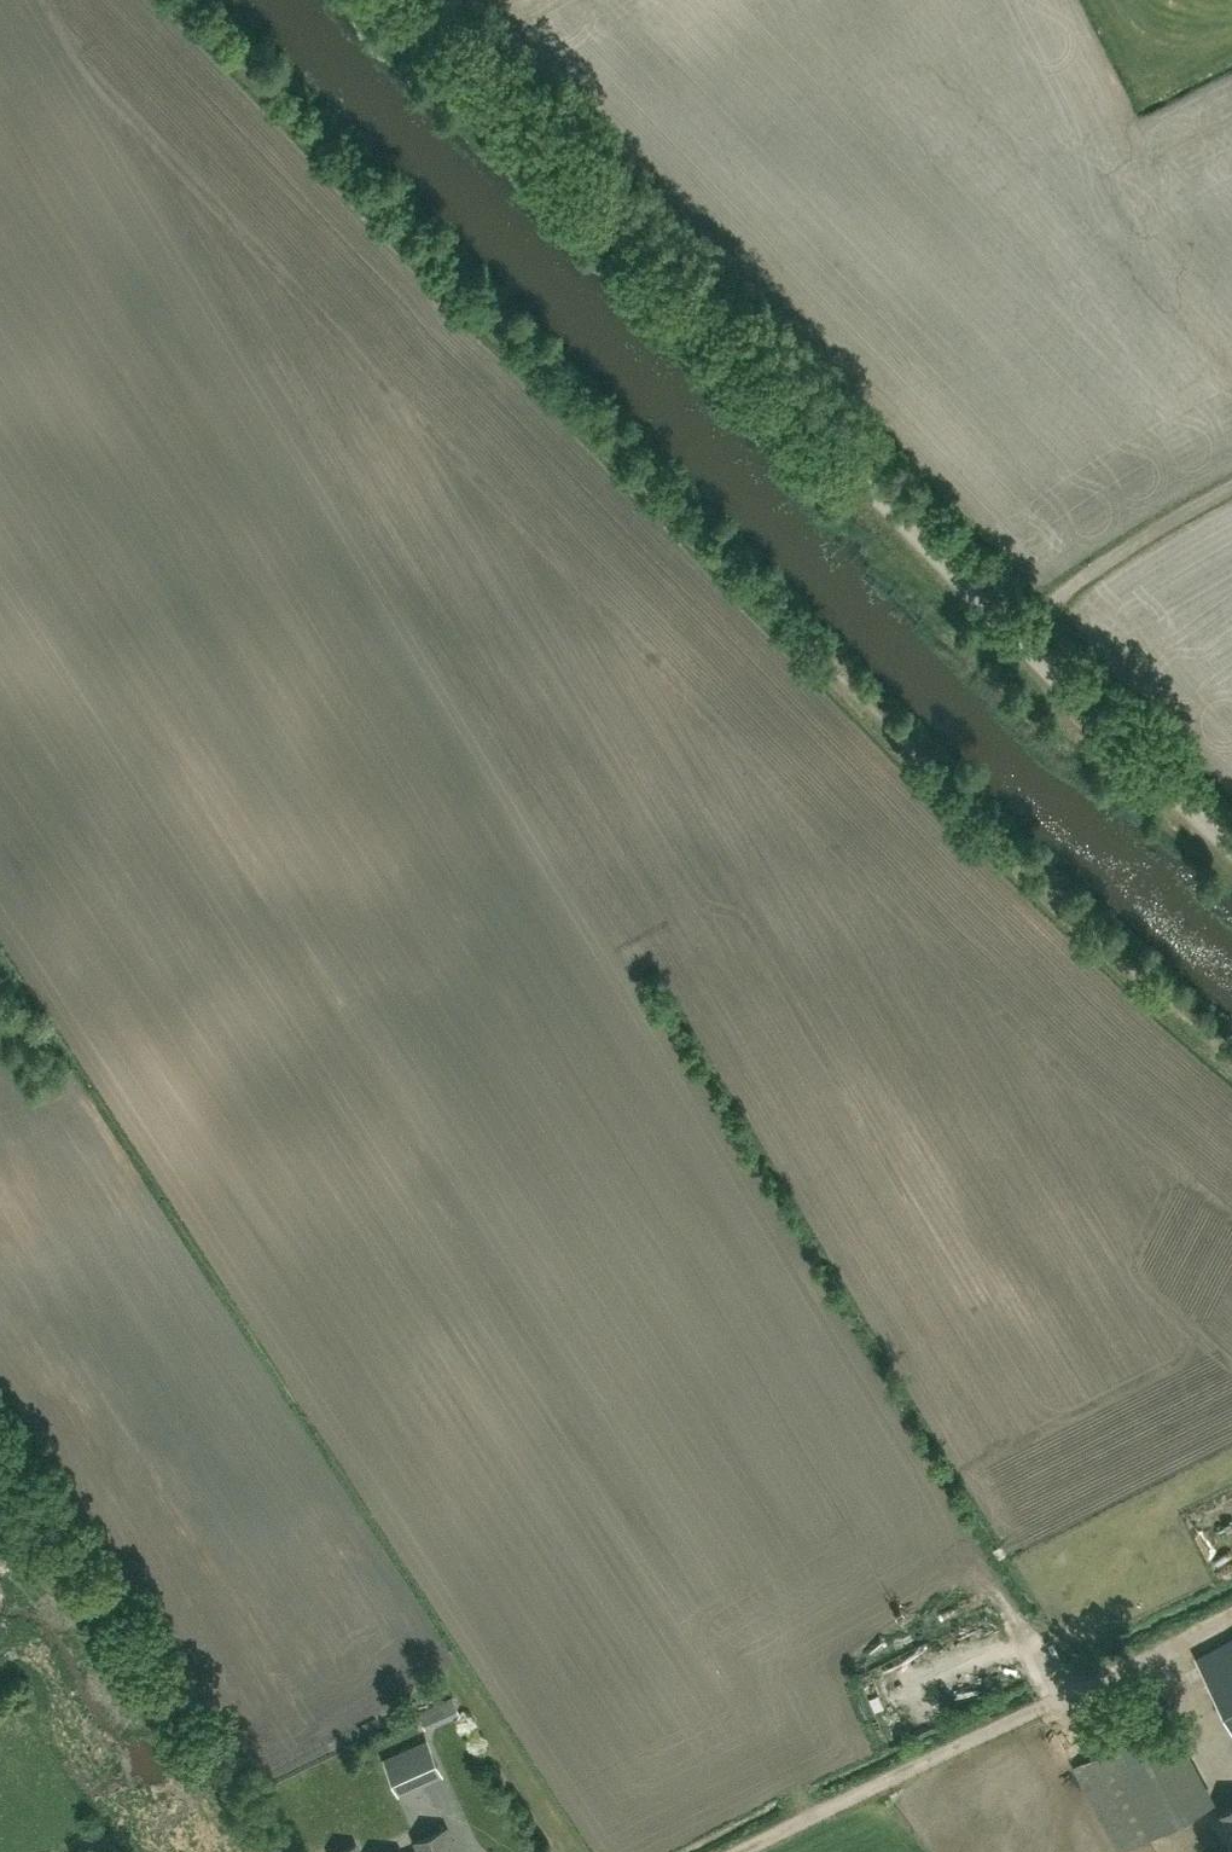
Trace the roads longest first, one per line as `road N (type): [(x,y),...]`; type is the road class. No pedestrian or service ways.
road 1 (unclassified): [(1231,849),(1008,632),(414,13),(435,0)]
road 2 (track): [(1086,1686),(746,1851)]

